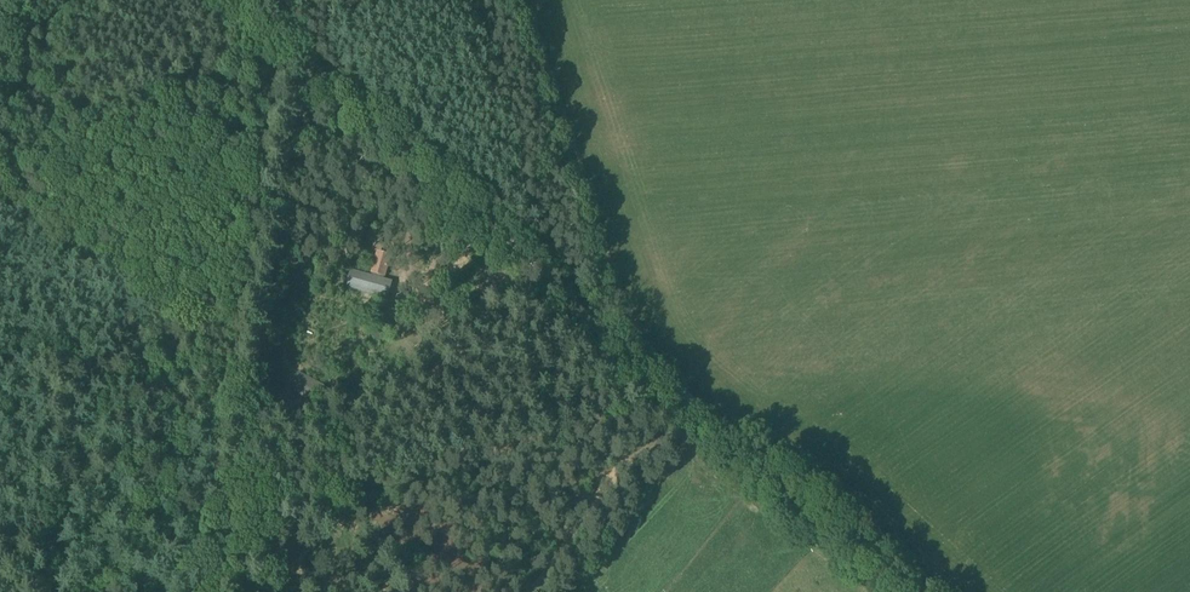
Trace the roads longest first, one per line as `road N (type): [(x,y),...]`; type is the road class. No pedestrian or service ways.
road 1 (track): [(642,359),(228,0)]
road 2 (track): [(306,69),(234,517),(269,591)]
road 3 (track): [(524,0),(642,359)]
road 4 (track): [(907,591),(642,359)]

